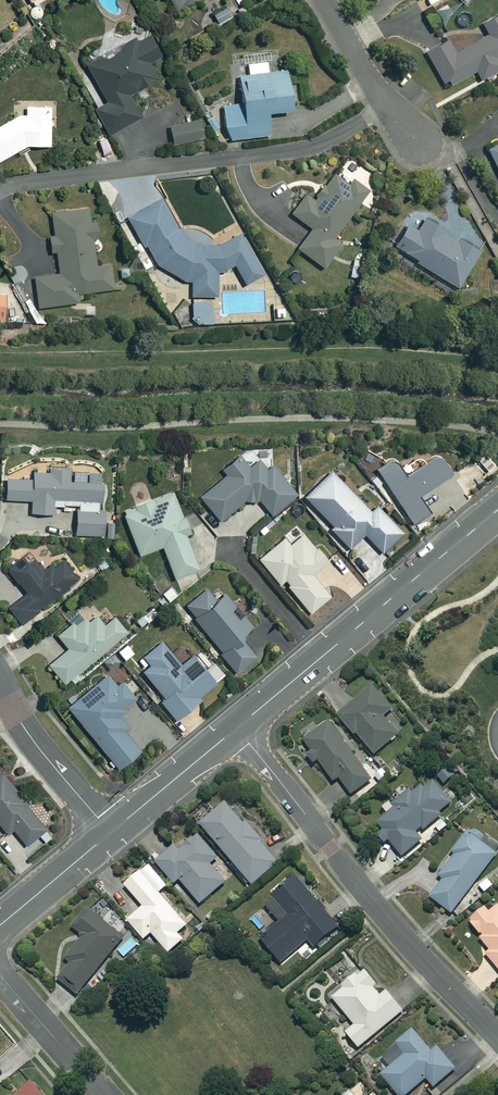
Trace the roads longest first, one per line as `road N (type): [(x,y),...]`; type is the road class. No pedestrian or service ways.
road 1 (residential): [(236,728),(371,900),(497,1036)]
road 2 (tertiary): [(497,510),(236,728)]
road 3 (residential): [(0,684),(29,735),(111,835)]
road 4 (residential): [(421,140),(389,107),(326,0)]
road 5 (tertiary): [(236,728),(111,835)]
road 6 (residential): [(0,975),(104,1094)]
road 7 (tertiary): [(111,835),(0,925)]

